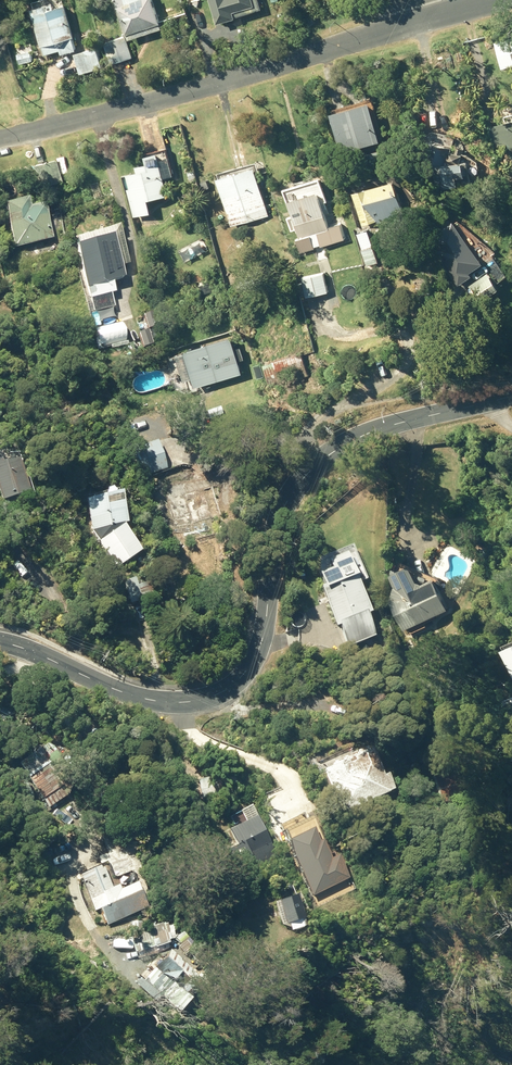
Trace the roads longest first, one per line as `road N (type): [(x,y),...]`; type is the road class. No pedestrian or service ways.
road 1 (residential): [(0,642),(142,698),(213,696),(243,675),(261,643),(278,519),(303,477),(369,432),(511,396)]
road 2 (residential): [(511,0),(0,138)]

